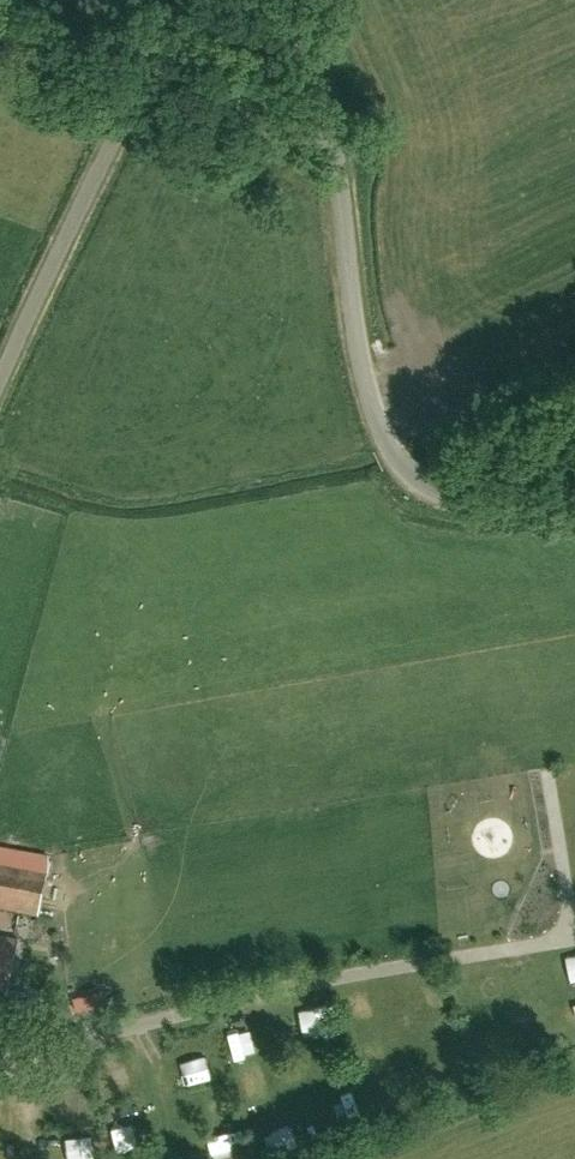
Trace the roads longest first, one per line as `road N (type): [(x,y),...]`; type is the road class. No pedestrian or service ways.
road 1 (unclassified): [(574,506),(446,493),(404,472),(363,381),(332,145)]
road 2 (unclassified): [(0,363),(144,88)]
road 3 (unclassified): [(332,145),(144,88)]
road 4 (unclassified): [(332,145),(278,0)]
road 5 (unclassified): [(144,88),(0,40)]

